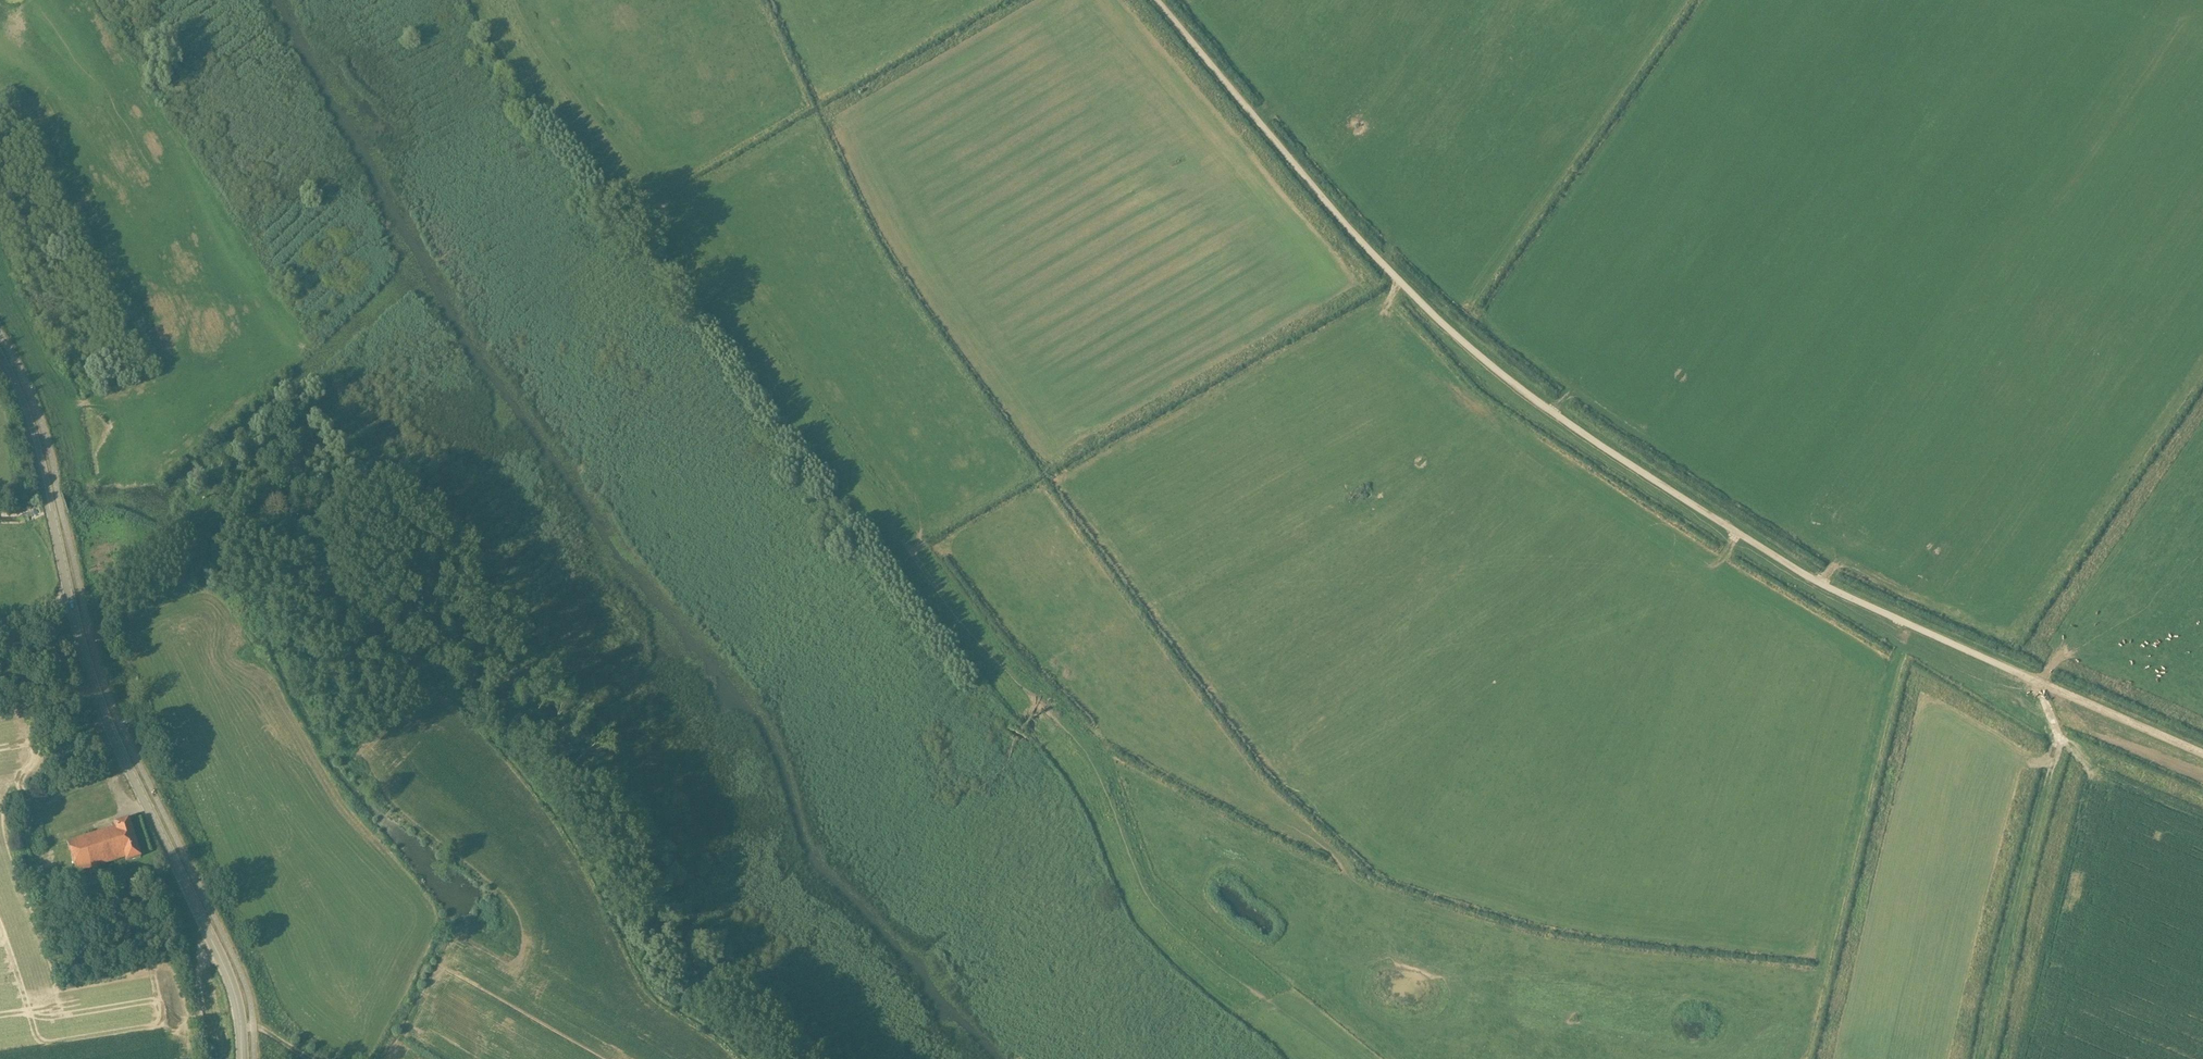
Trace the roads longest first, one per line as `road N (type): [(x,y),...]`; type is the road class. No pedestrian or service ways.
road 1 (track): [(1158,0),(1382,265),(1530,396),(1831,589),(2053,687)]
road 2 (tertiary): [(242,1058),(238,998),(114,742),(80,635),(46,477),(0,356)]
road 3 (track): [(2053,687),(2042,704),(2058,734),(1981,1058)]
road 4 (track): [(2053,687),(2202,752)]

